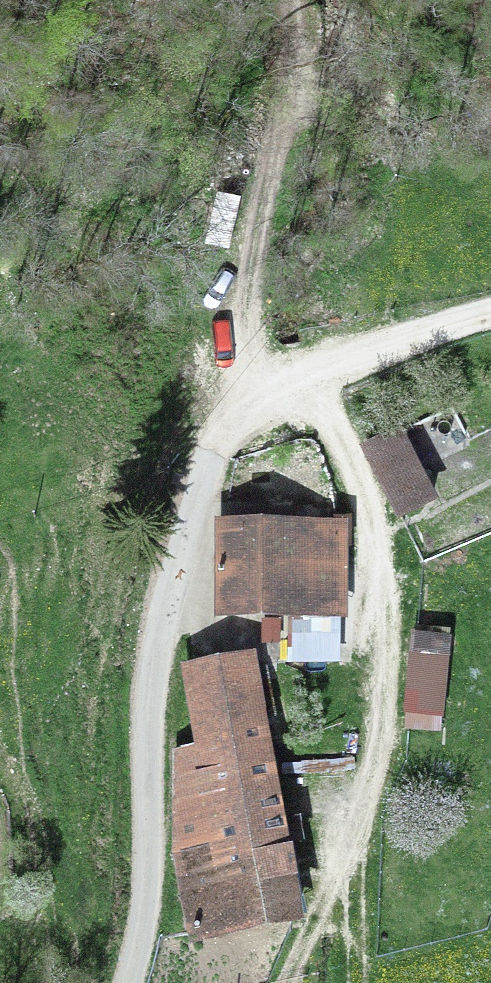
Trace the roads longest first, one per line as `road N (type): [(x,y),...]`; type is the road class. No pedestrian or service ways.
road 1 (unclassified): [(126,982),(142,919),(146,684),(182,519),(211,441),(245,400),(490,311)]
road 2 (track): [(363,982),(366,804),(389,627),(376,540),(301,374)]
road 3 (track): [(245,400),(230,329),(290,97),(290,0)]

